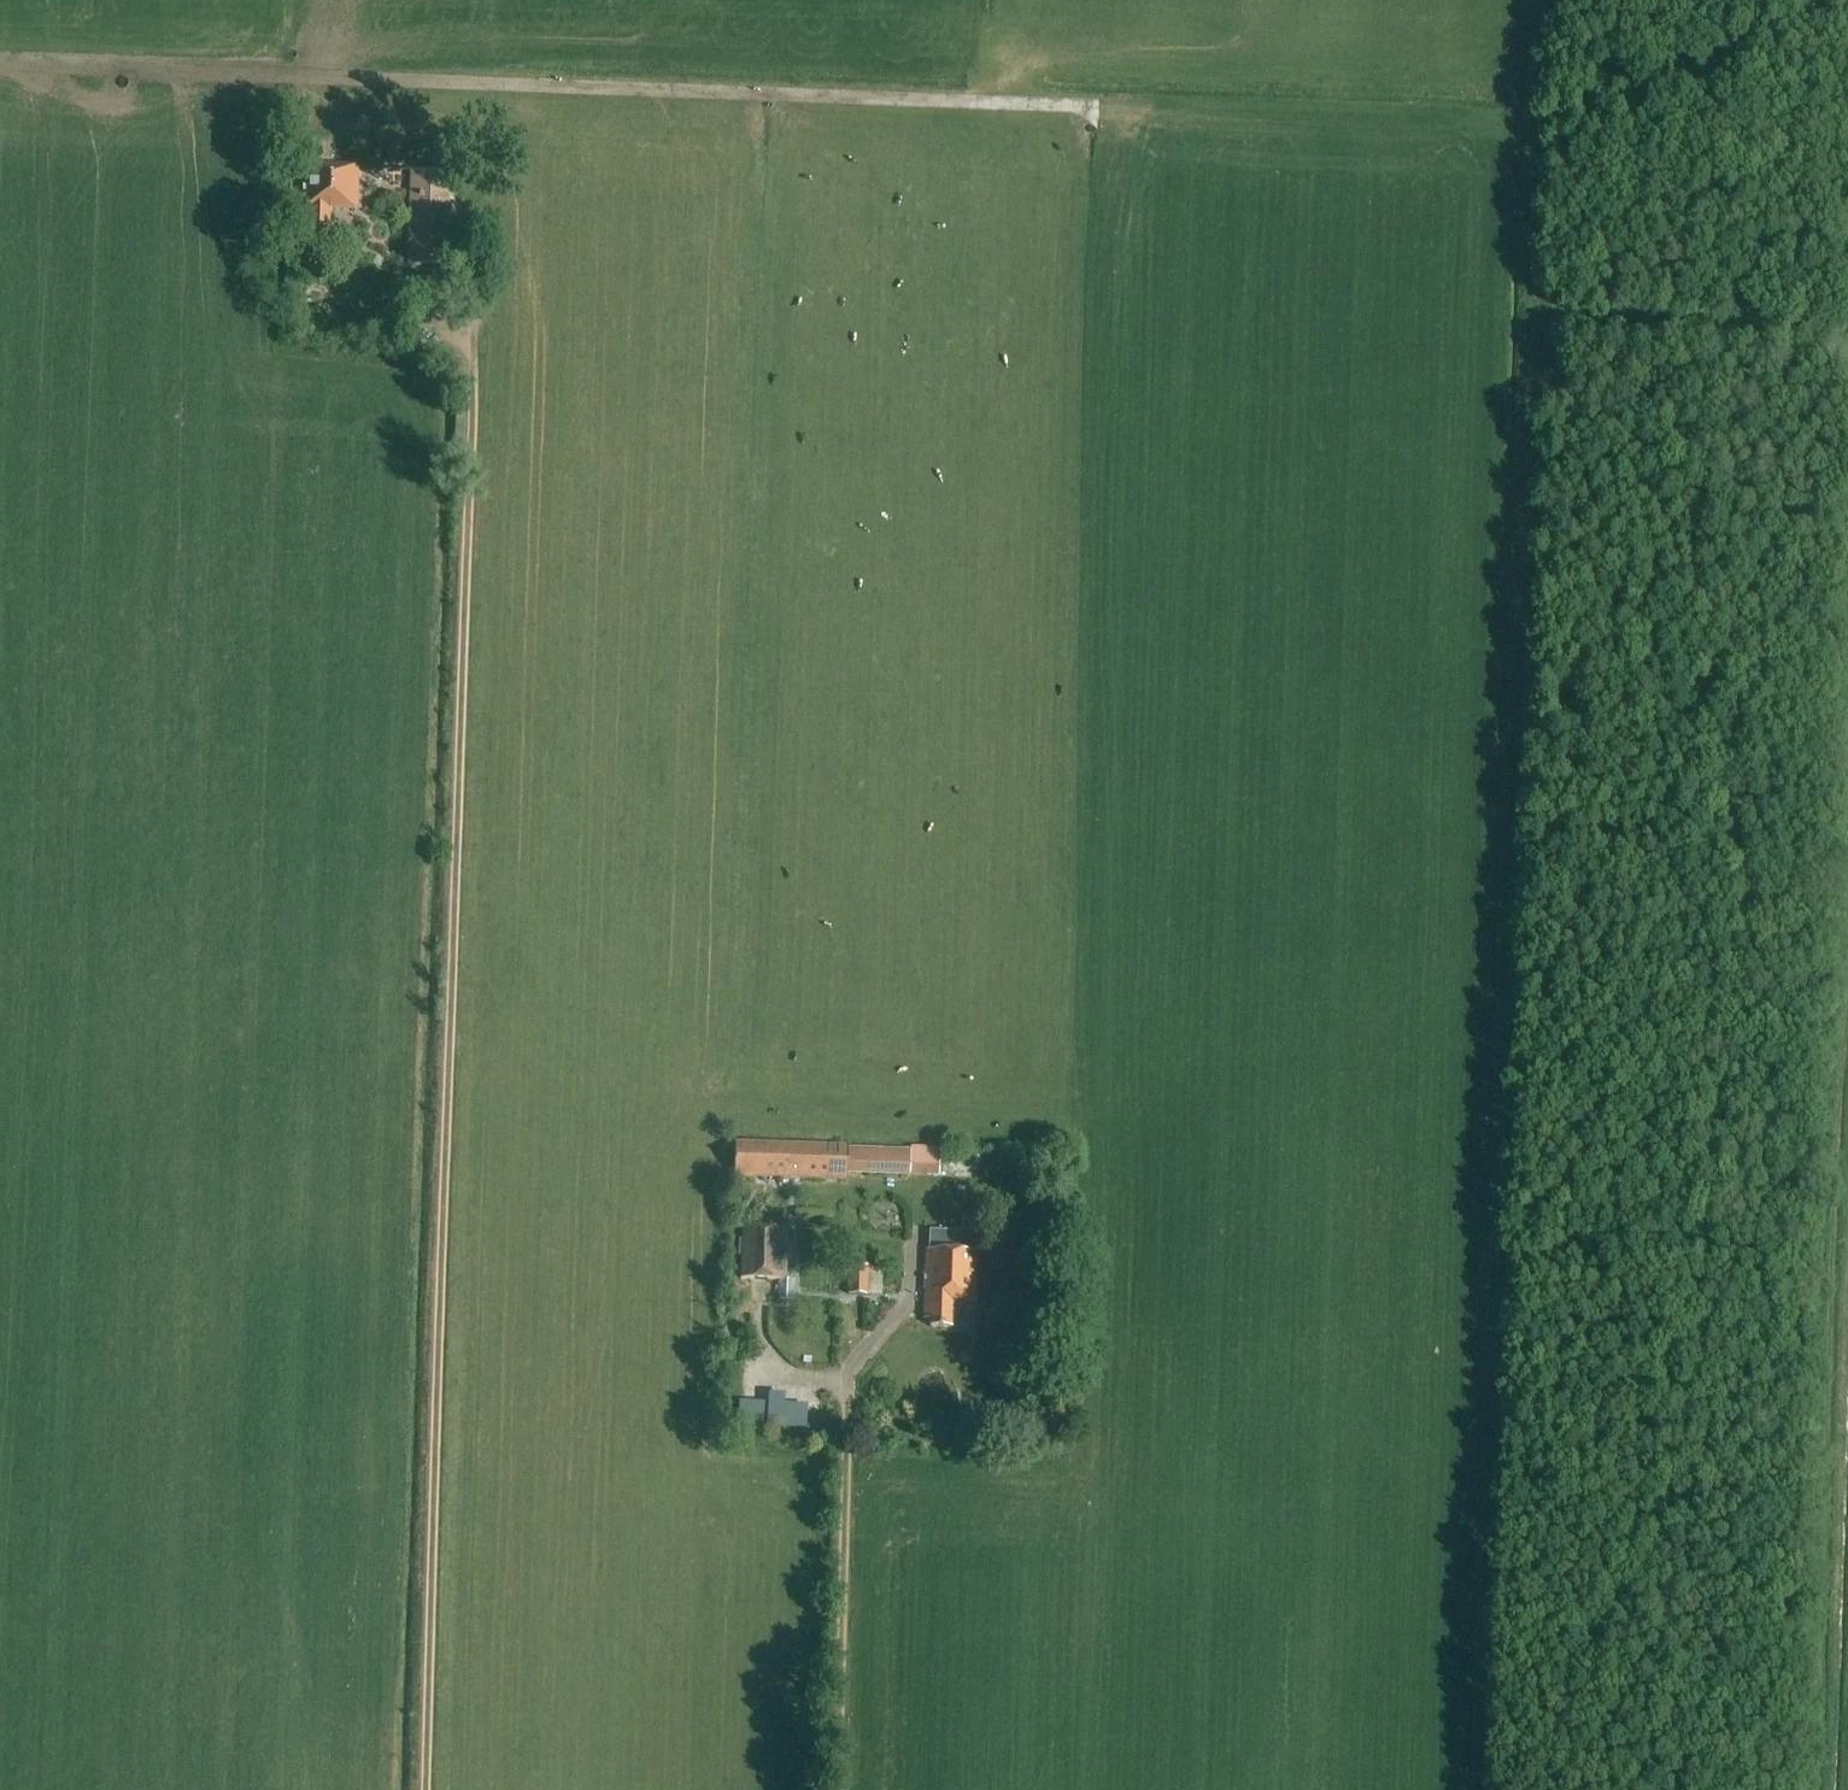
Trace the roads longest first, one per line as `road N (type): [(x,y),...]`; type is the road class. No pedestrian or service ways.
road 1 (track): [(416,1789),(454,347)]
road 2 (track): [(830,1789),(842,1411)]

